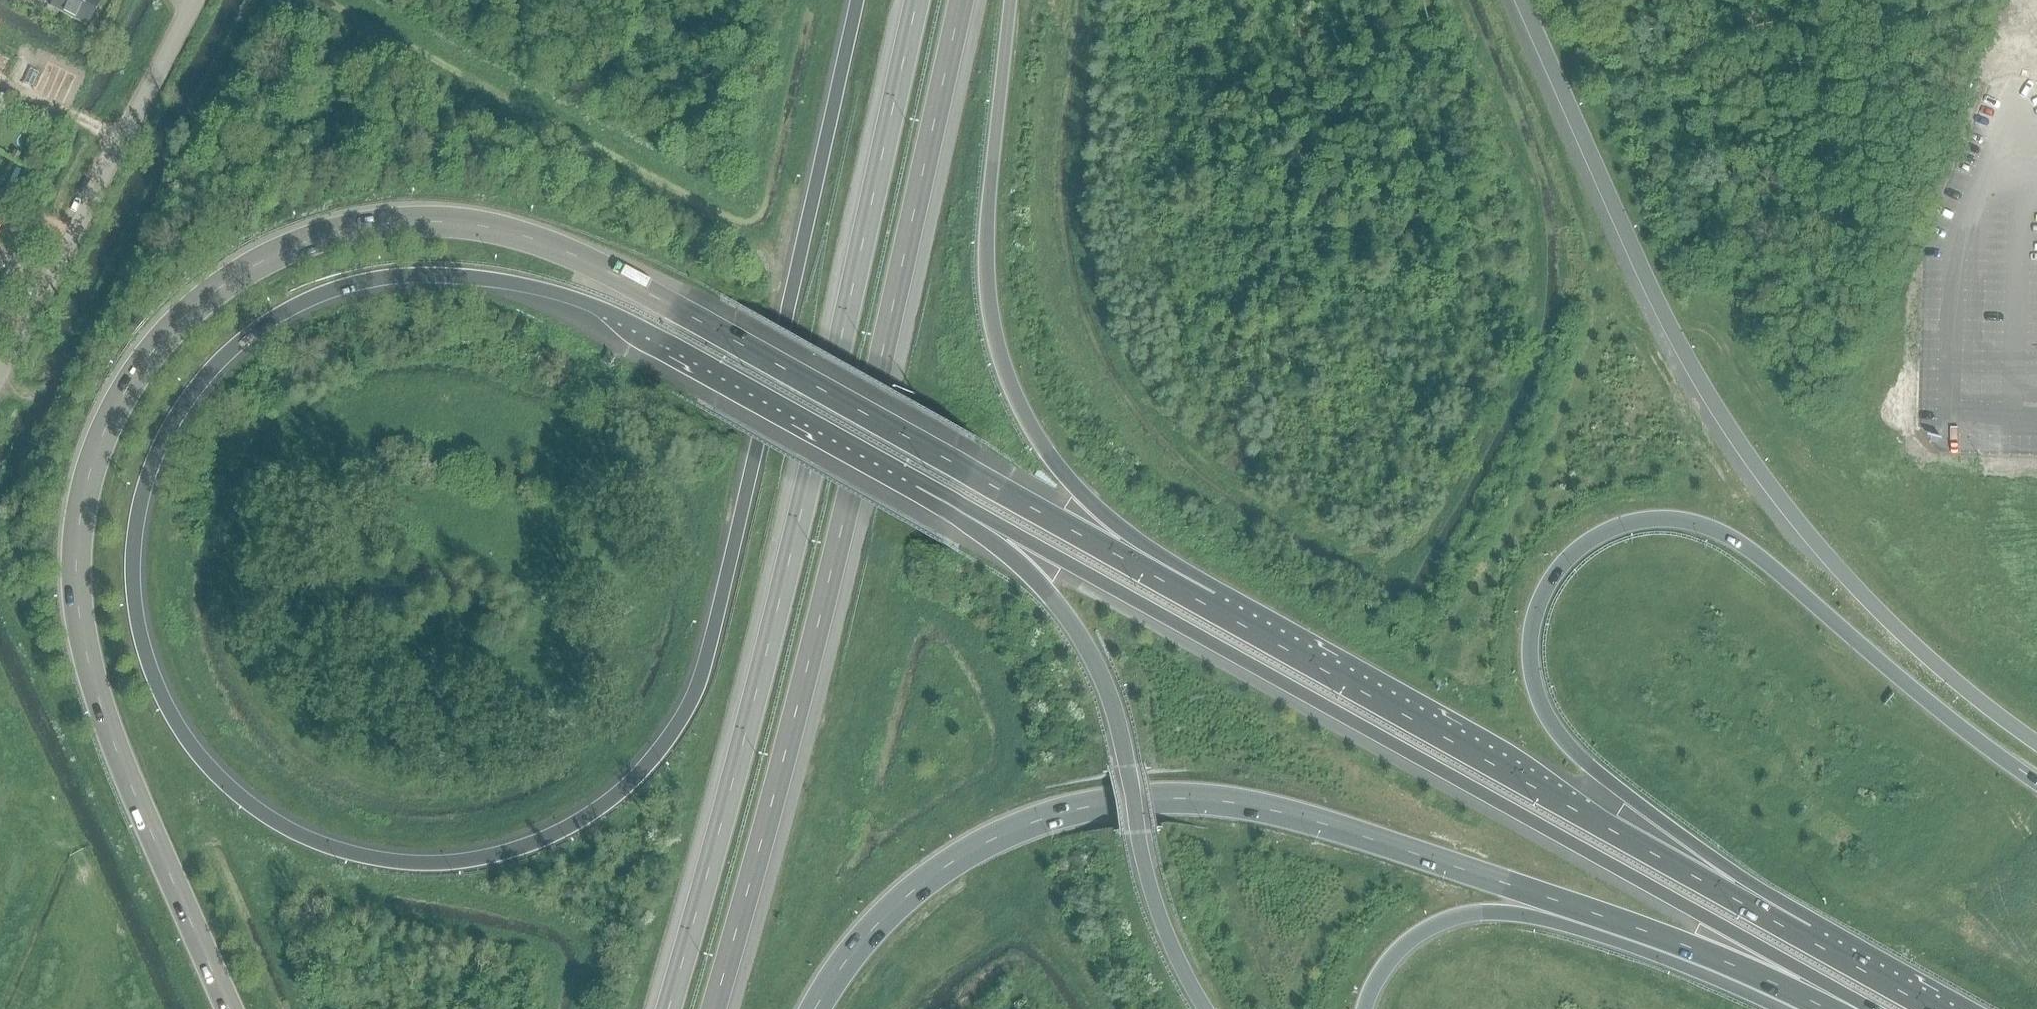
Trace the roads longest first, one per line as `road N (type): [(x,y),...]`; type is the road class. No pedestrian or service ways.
road 1 (trunk): [(767,395),(695,691),(661,751),(622,794),(558,836),(496,858),(435,867),(375,864),(316,848),(223,788),(157,694),(130,587),(138,496),(178,406),(240,338),(284,310),(378,278),(471,276),(527,286),(634,322),(767,395)]
road 2 (trunk): [(1201,602),(554,247),(438,218),(309,236),(259,255),(176,314),(138,357),(85,456),(70,548),(77,646),(93,697),(228,1008)]
road 3 (trunk): [(1810,942),(1584,764),(1552,726),(1532,682),(1529,638),(1556,575),(1590,542),(1646,526),(1708,531),(1766,562),(1979,747),(2036,784)]
road 4 (trunk): [(916,0),(793,533),(661,1008)]
road 5 (trunk): [(715,1008),(959,0)]
road 6 (trunk): [(983,517),(1712,920),(1842,1008)]
road 7 (trunk): [(2036,744),(1868,601),(1748,457),(1663,317),(1520,0)]
road 8 (trunk): [(814,1008),(915,887),(951,862),(1039,820),(1146,801),(1283,815),(1628,925)]
road 9 (trunk): [(1810,942),(1201,602)]
road 10 (trunk): [(1201,602),(1079,490),(1017,399),(989,254),(1010,0)]
road 11 (trunk): [(983,517),(1071,623),(1103,676),(1128,760),(1153,907),(1206,1008)]
road 12 (unclassified): [(0,372),(196,0)]
road 13 (trunk): [(857,0),(767,395)]
road 14 (trunk): [(1364,1008),(1387,961),(1414,934),(1469,912),(1628,925)]
road 15 (trunk): [(767,395),(983,517)]
road 16 (trunk): [(1628,925),(1827,1008)]
road 17 (trunk): [(1931,1008),(1810,942)]

